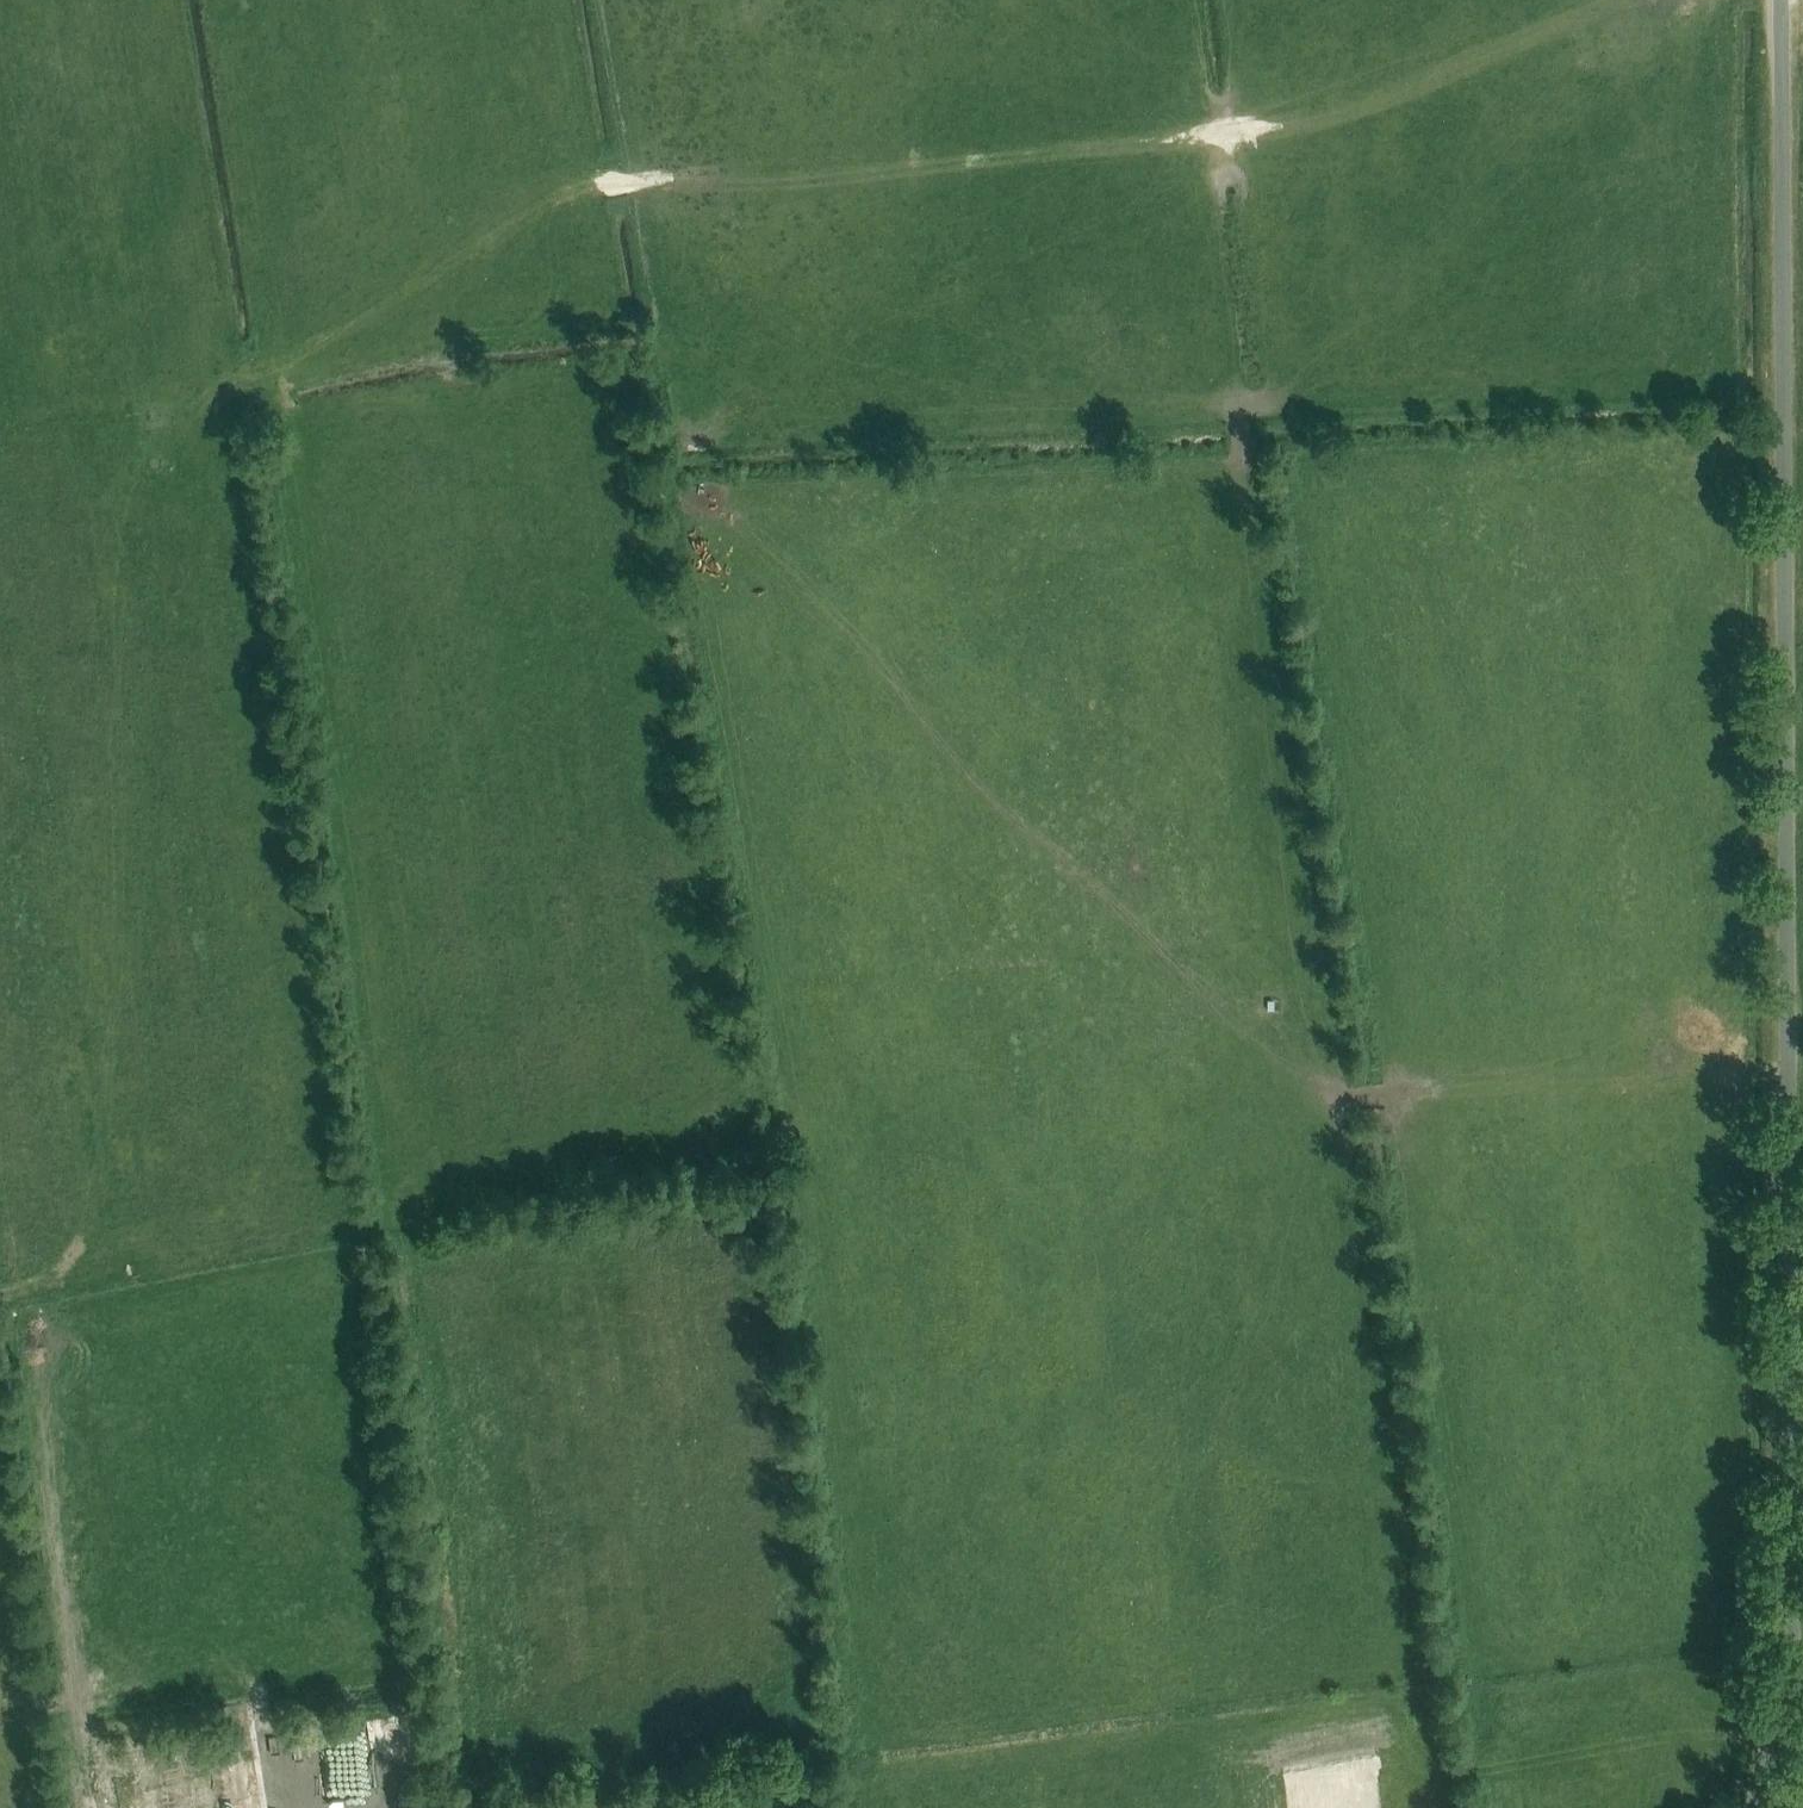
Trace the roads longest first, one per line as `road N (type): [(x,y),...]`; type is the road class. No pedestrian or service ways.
road 1 (track): [(0,1290),(47,1282),(74,1245),(117,680),(181,456),(228,390),(576,179),(1253,132),(1610,0)]
road 2 (unclassified): [(1756,1807),(1782,1708),(1794,1601),(1779,0)]

